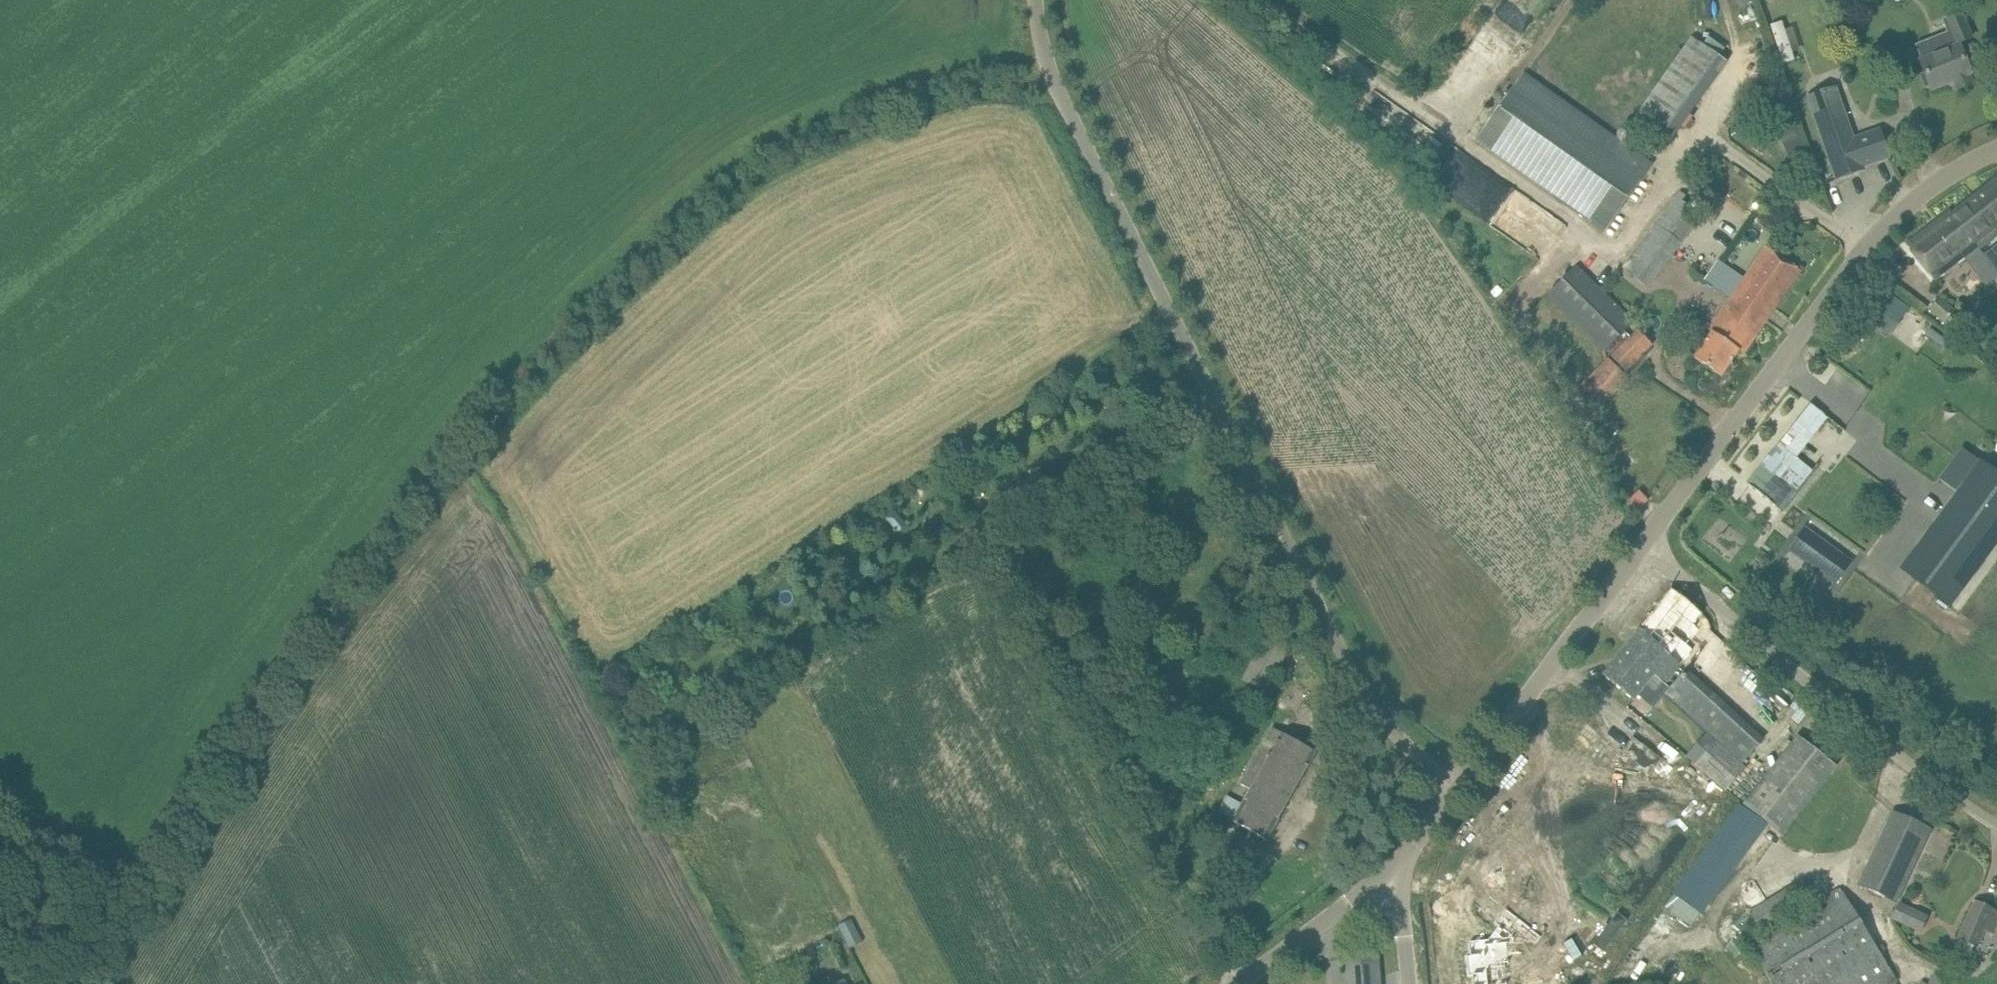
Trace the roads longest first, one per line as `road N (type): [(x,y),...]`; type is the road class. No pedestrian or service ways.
road 1 (unclassified): [(1457,786),(1370,704),(1053,79),(1037,0)]
road 2 (unclassified): [(1643,543),(1858,258),(1941,179),(1996,149)]
road 3 (unclassified): [(1996,824),(1891,748),(1643,543)]
road 4 (unclassified): [(1457,786),(1643,543)]
road 5 (unclassified): [(1240,983),(1399,861)]
road 6 (unclassified): [(1423,112),(1265,0)]
road 7 (unclassified): [(1399,861),(1411,983)]

